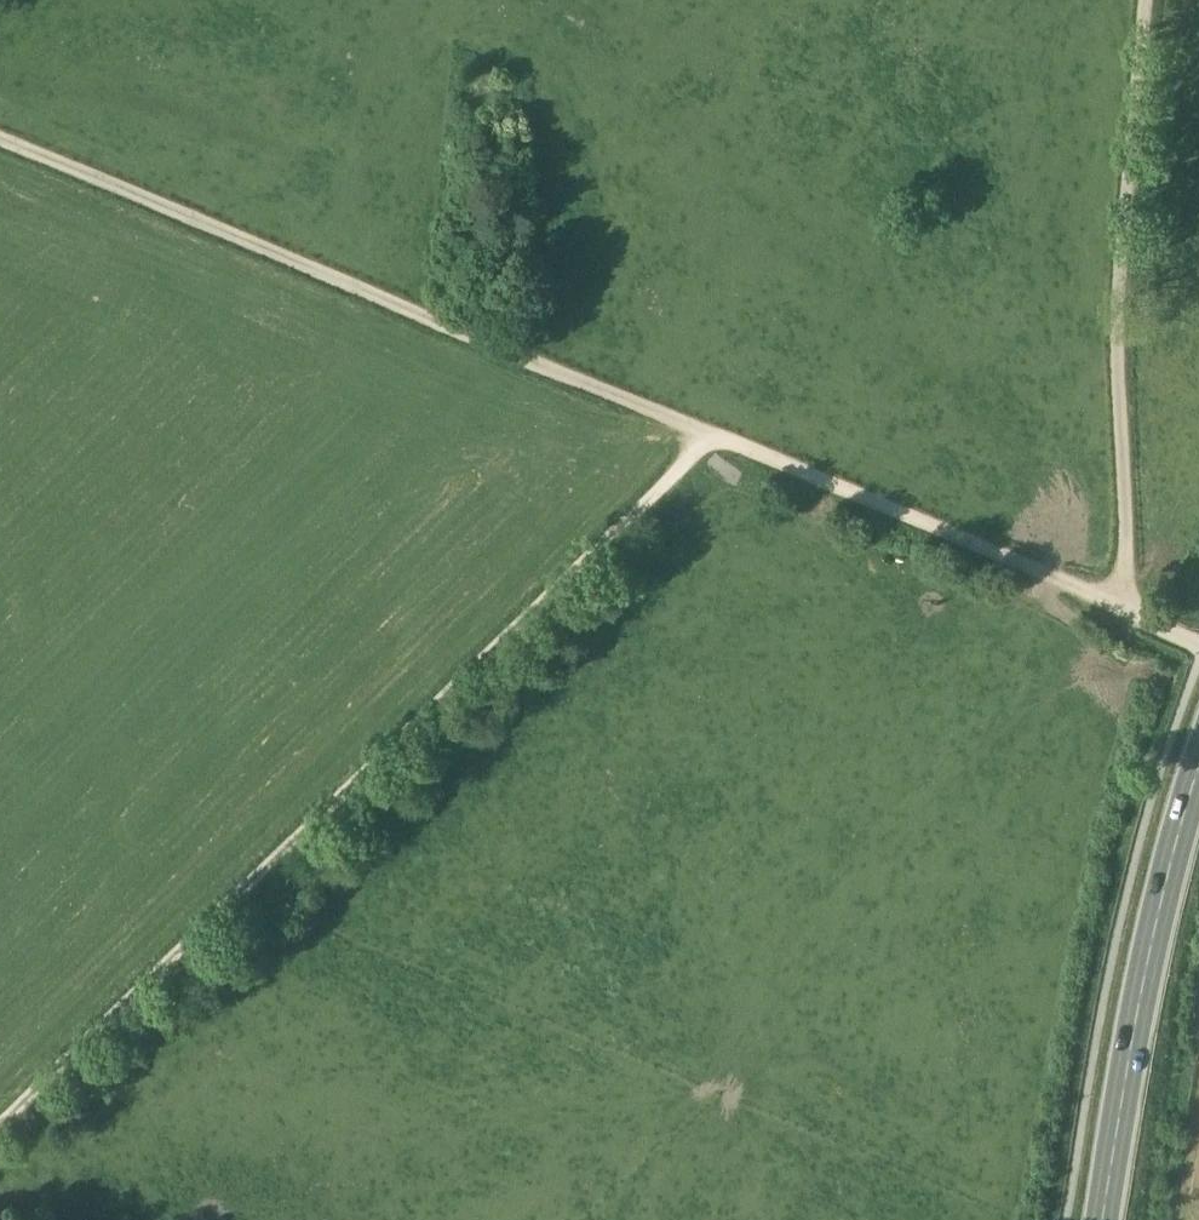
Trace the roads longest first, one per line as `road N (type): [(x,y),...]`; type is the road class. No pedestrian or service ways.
road 1 (track): [(0,1128),(709,434)]
road 2 (track): [(709,434),(0,144)]
road 3 (track): [(1144,0),(1120,282),(1120,604)]
road 4 (primary): [(1198,765),(1148,959),(1102,1219)]
road 5 (track): [(709,434),(1120,604)]

